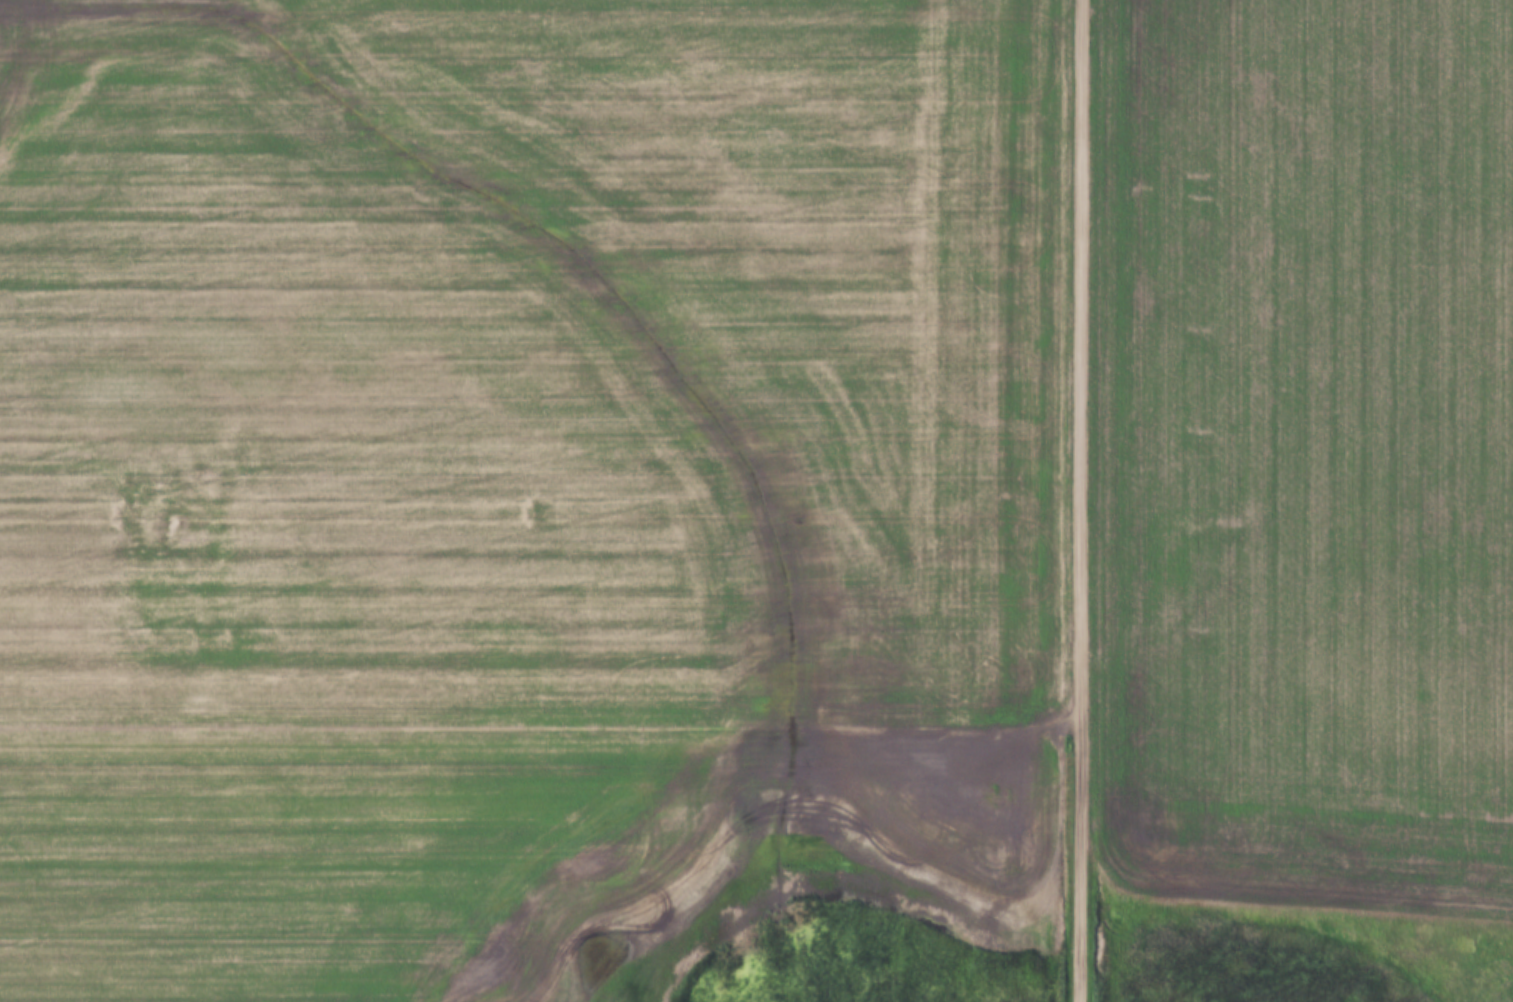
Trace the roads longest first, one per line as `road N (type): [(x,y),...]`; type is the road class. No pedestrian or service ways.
road 1 (track): [(1078,1001),(1081,0)]

